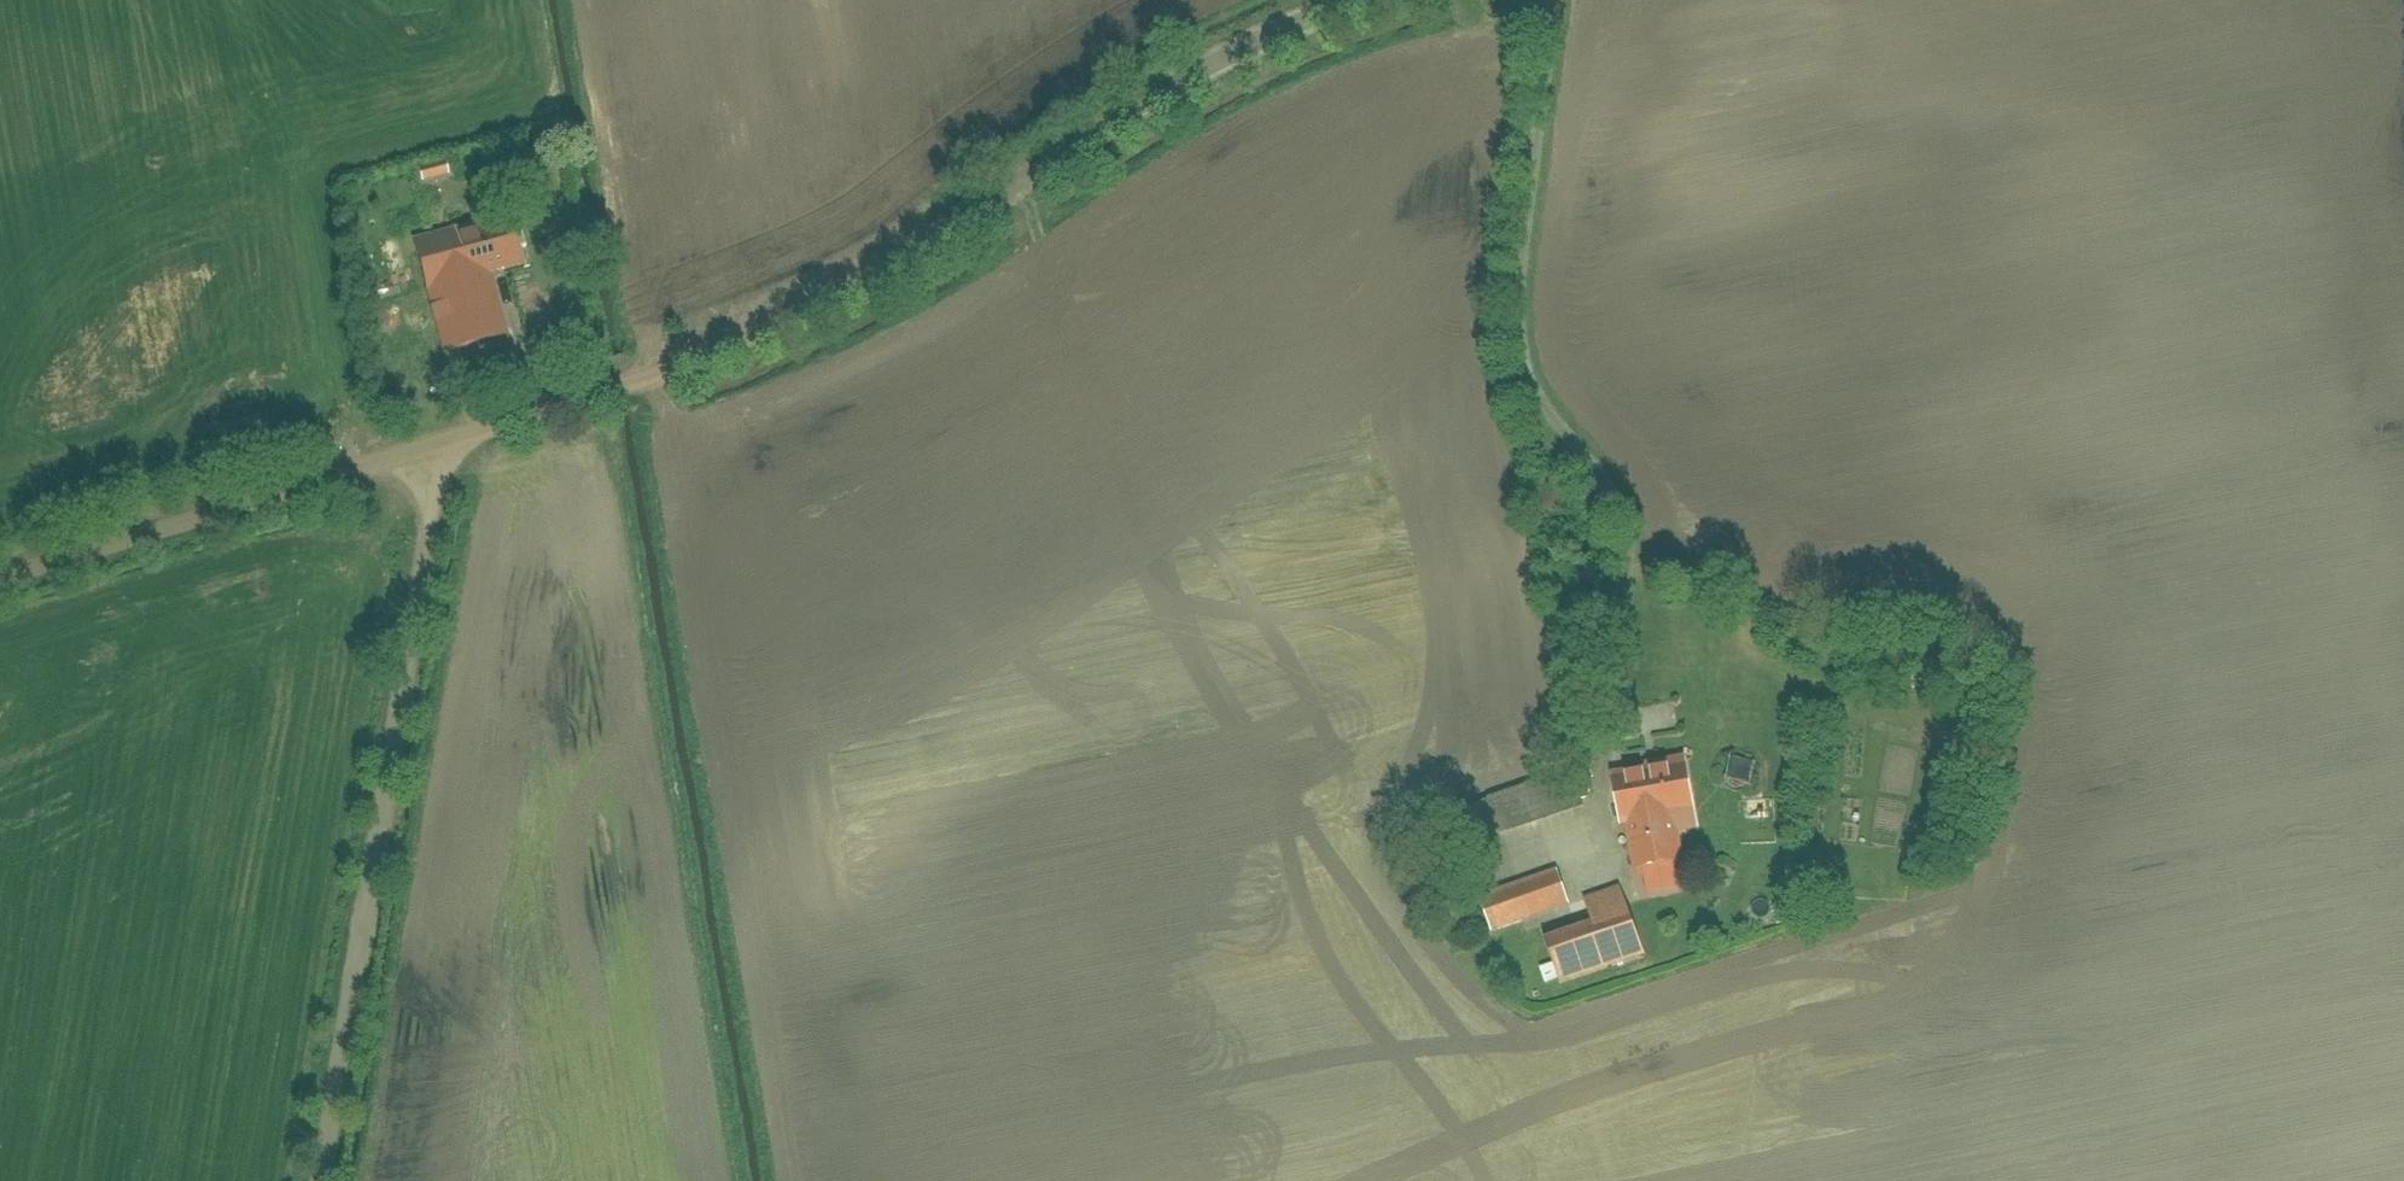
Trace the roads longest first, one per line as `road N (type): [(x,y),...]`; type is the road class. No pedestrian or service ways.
road 1 (unclassified): [(1406,0),(1209,72),(954,241),(710,355),(427,453)]
road 2 (unclassified): [(326,1180),(433,502),(427,453)]
road 3 (unclassified): [(427,453),(0,578)]

